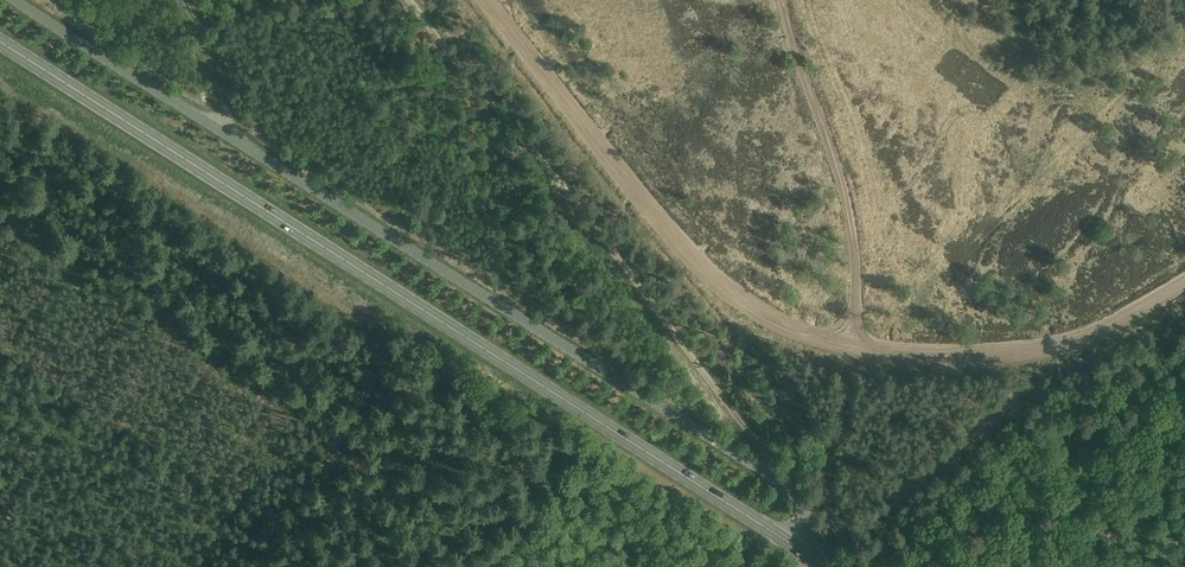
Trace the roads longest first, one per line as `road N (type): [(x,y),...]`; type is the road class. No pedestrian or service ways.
road 1 (unclassified): [(794,545),(806,510),(787,485),(16,0)]
road 2 (primary): [(794,545),(0,42)]
road 3 (track): [(481,0),(676,242),(731,297),(770,318),(863,346),(1019,349),(1098,328),(1184,278)]
road 4 (track): [(781,482),(765,449),(555,176),(410,0)]
road 5 (track): [(230,135),(186,0)]

